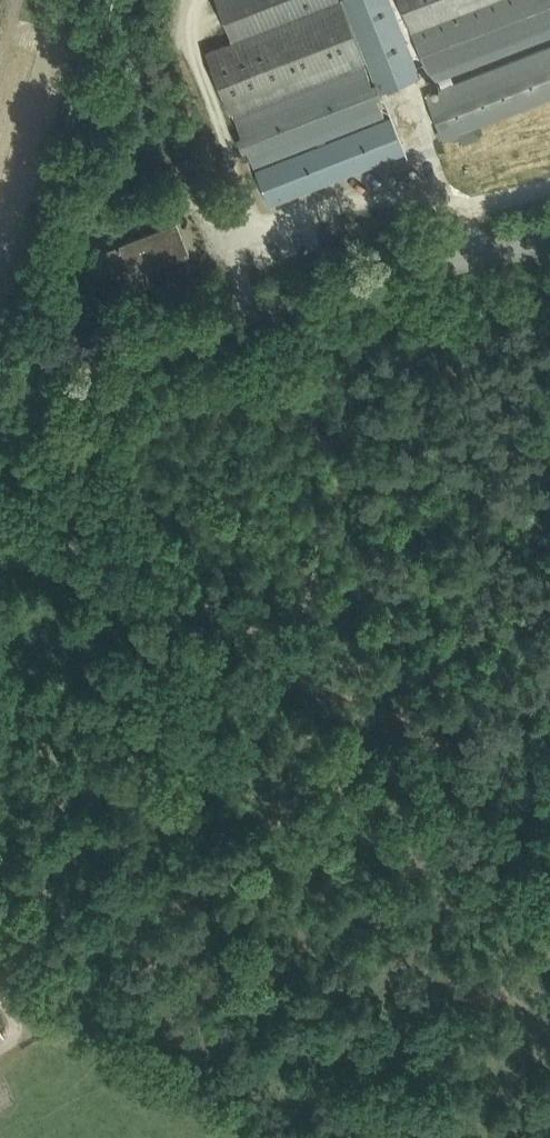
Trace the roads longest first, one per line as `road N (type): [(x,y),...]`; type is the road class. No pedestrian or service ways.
road 1 (tertiary): [(0,423),(374,283),(549,242)]
road 2 (track): [(116,0),(0,377)]

